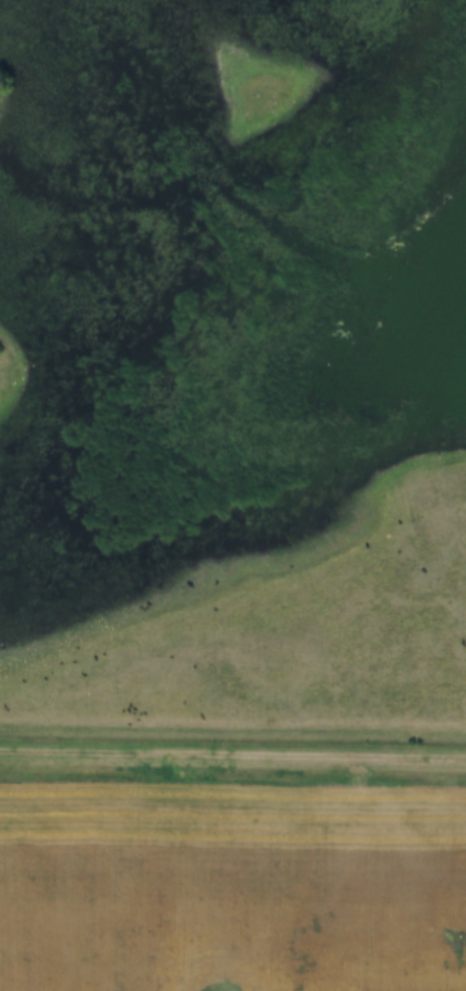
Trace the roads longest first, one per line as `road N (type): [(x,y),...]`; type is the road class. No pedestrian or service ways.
road 1 (track): [(0,671),(465,680)]
road 2 (track): [(465,757),(0,750)]

